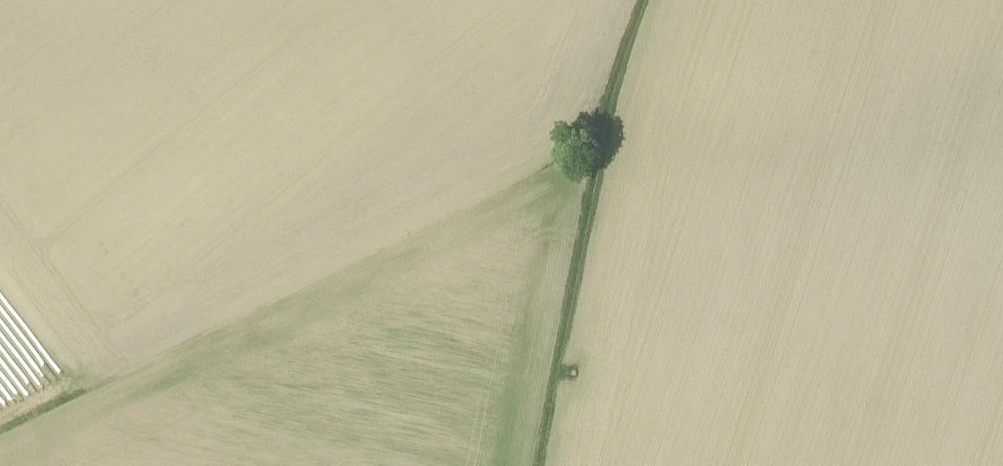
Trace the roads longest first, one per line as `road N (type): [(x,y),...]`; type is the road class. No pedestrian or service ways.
road 1 (track): [(643,0),(610,98),(536,465)]

